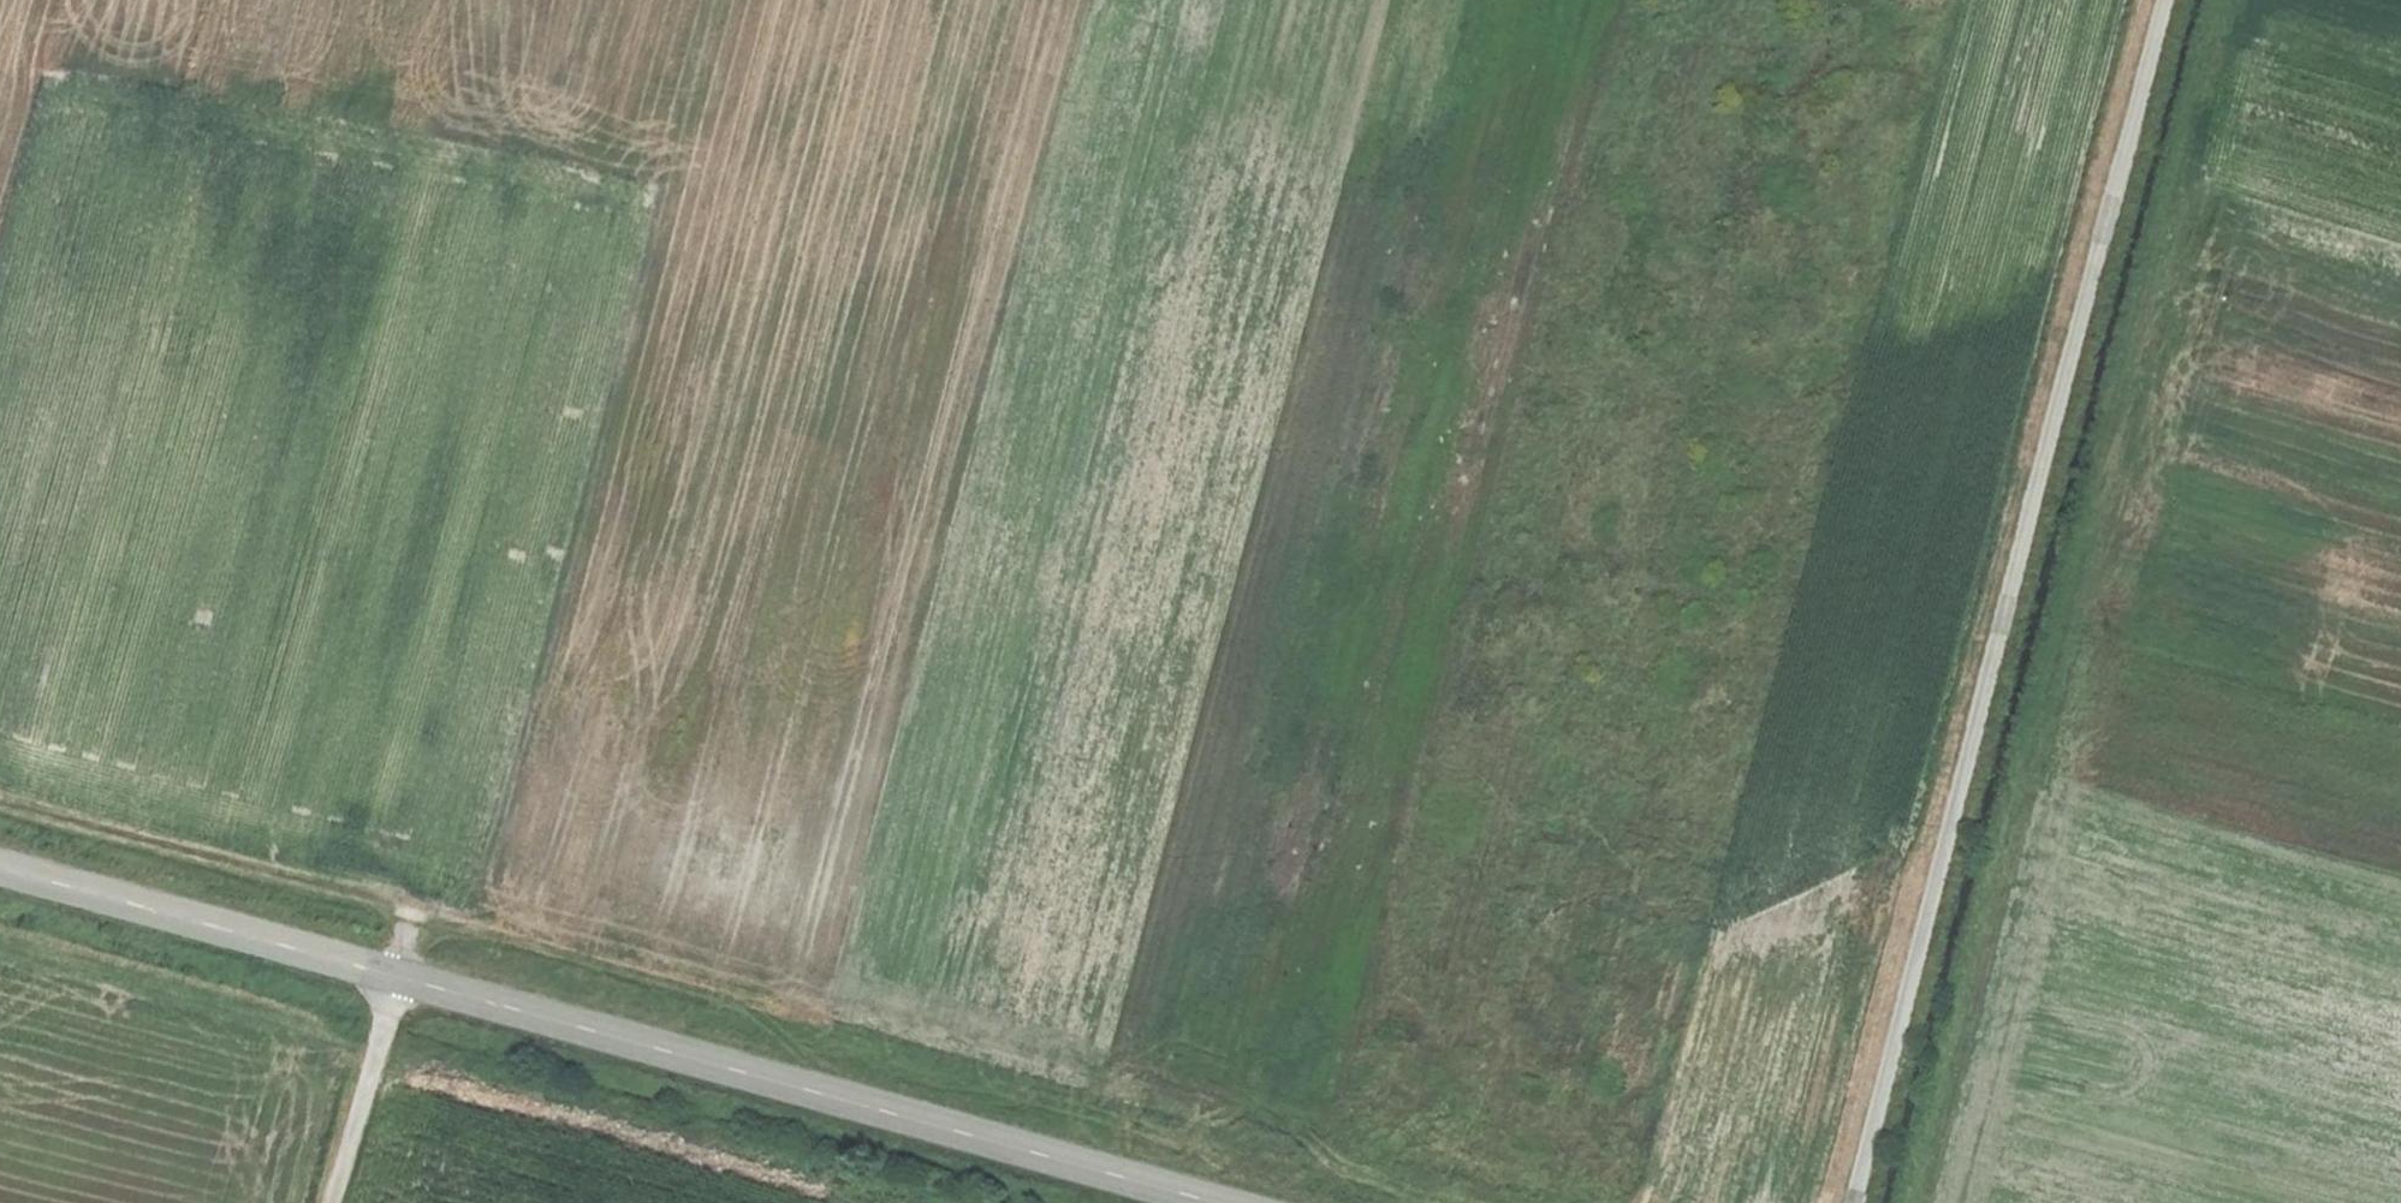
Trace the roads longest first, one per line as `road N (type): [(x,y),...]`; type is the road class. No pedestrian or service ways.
road 1 (tertiary): [(1211,1202),(0,867)]
road 2 (track): [(1859,1202),(2165,0)]
road 3 (track): [(342,1202),(402,977)]

